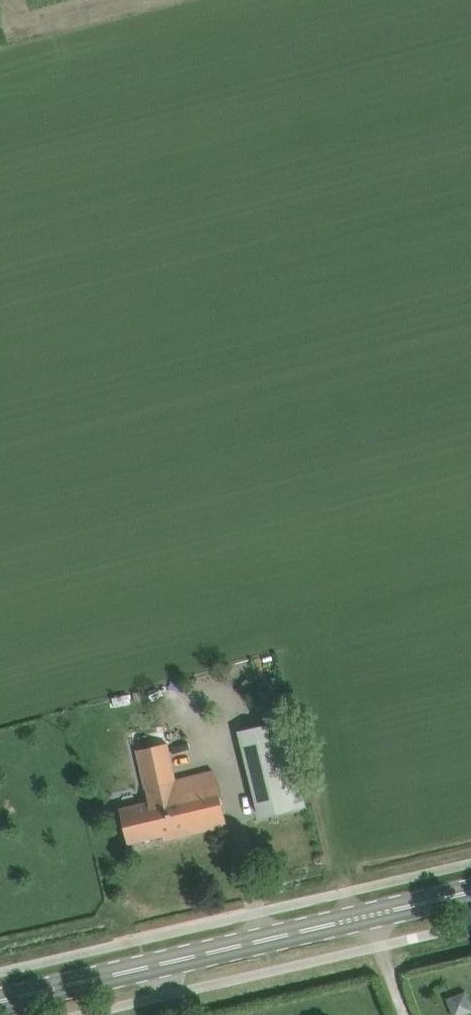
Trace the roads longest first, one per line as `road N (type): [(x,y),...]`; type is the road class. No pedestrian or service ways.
road 1 (primary): [(0,1003),(470,893)]

